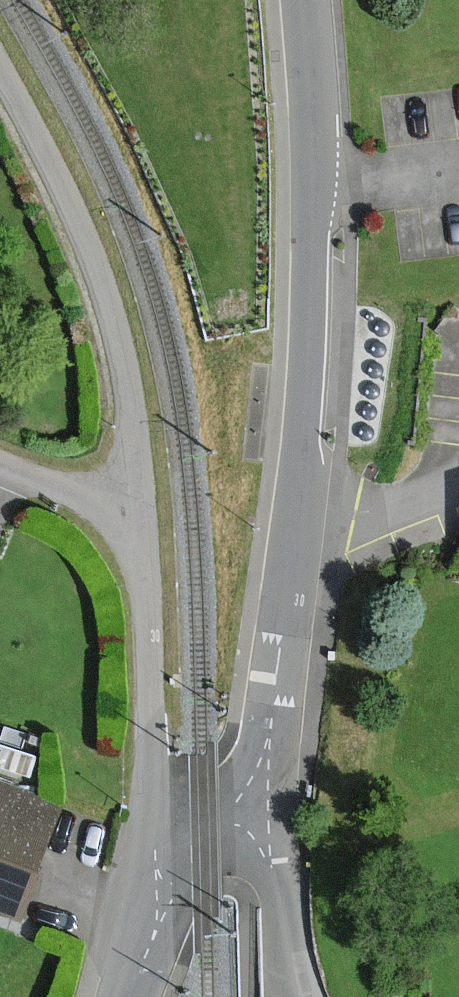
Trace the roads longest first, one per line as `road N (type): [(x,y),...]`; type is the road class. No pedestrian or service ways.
road 1 (tertiary): [(263,778),(301,551),(316,208),(305,0)]
road 2 (residential): [(0,71),(55,170),(108,299),(148,521)]
road 3 (residential): [(148,521),(153,759),(145,966)]
road 4 (tertiary): [(145,966),(204,850),(263,778)]
road 5 (residential): [(301,996),(281,934),(263,778)]
road 6 (residential): [(0,460),(148,521)]

